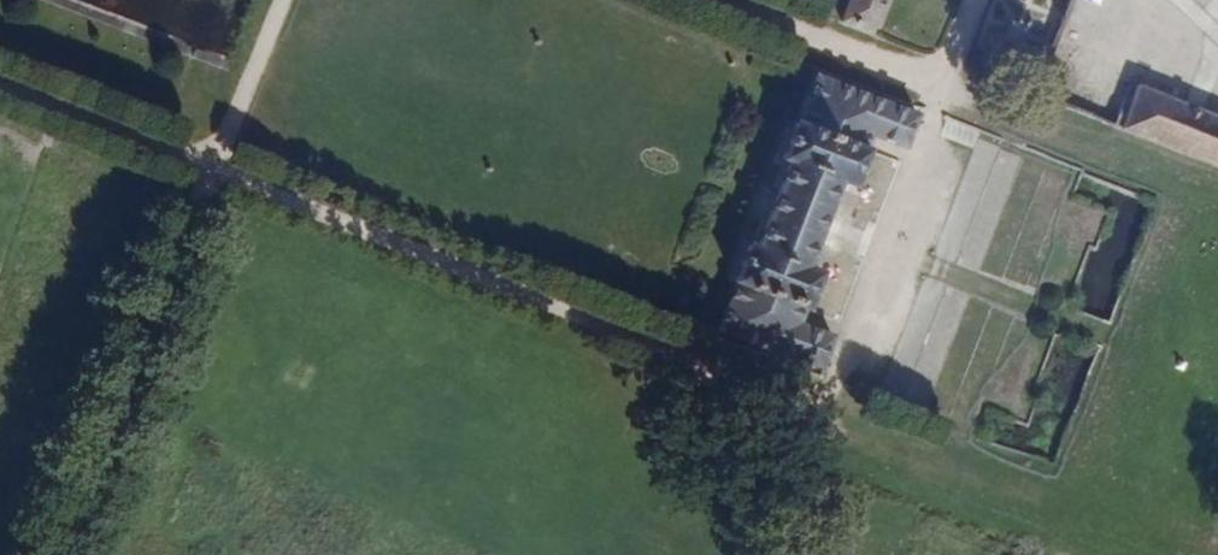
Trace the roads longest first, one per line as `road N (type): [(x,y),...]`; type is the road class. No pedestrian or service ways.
road 1 (track): [(0,90),(823,420)]
road 2 (track): [(285,0),(69,554)]
road 3 (track): [(745,0),(943,78)]
road 4 (track): [(776,554),(823,420)]

